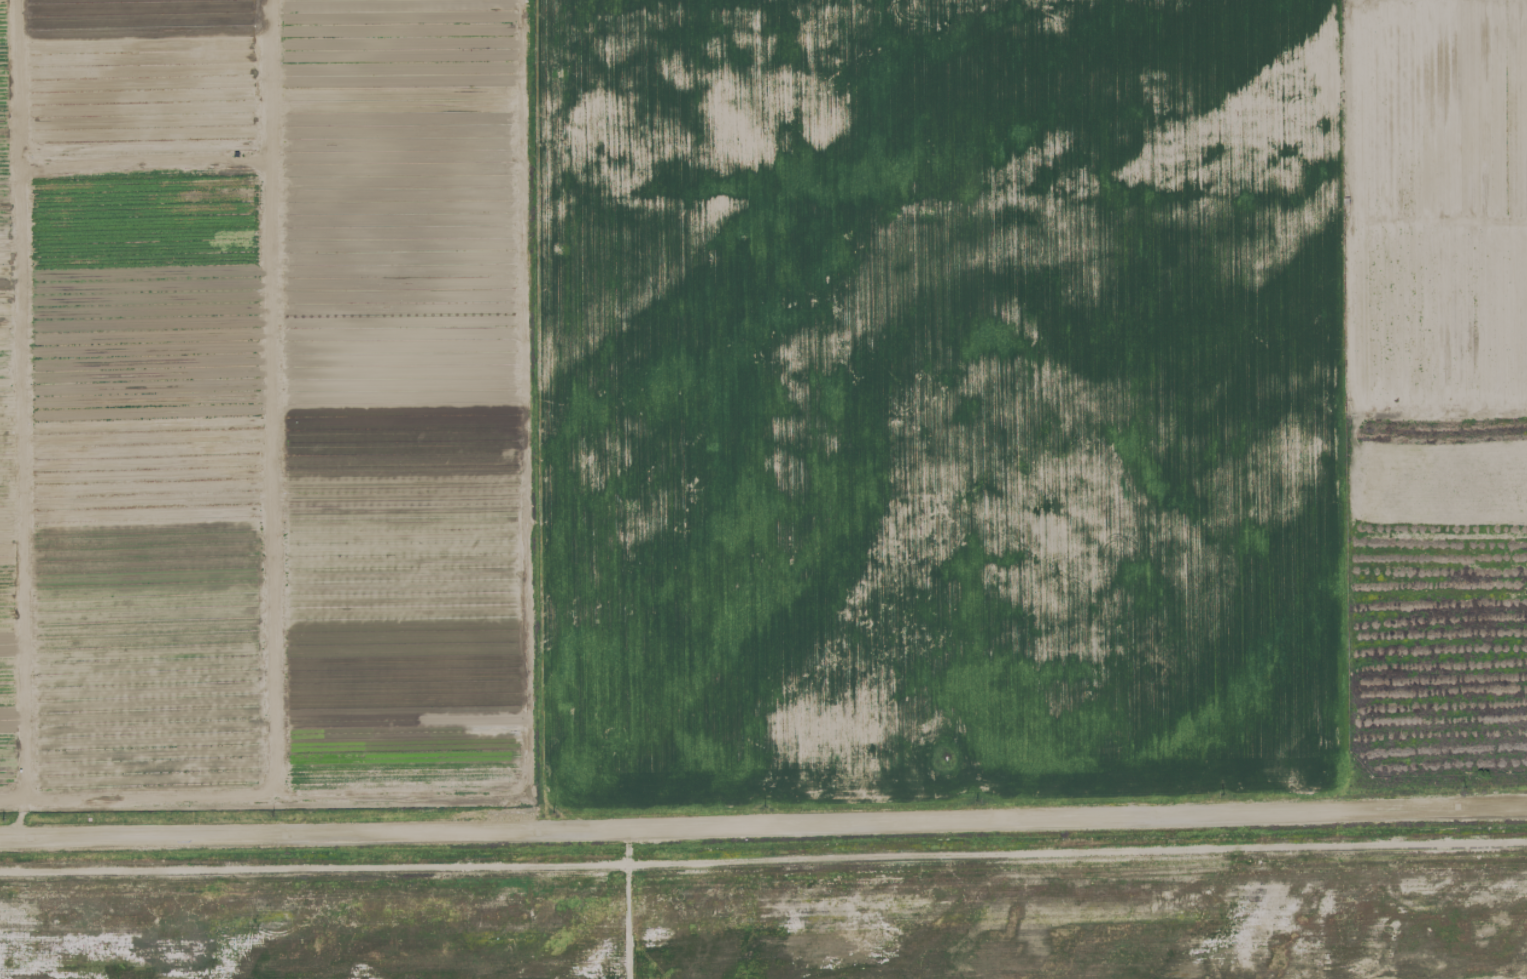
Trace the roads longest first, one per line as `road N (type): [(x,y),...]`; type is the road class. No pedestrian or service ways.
road 1 (track): [(1526,809),(0,838)]

